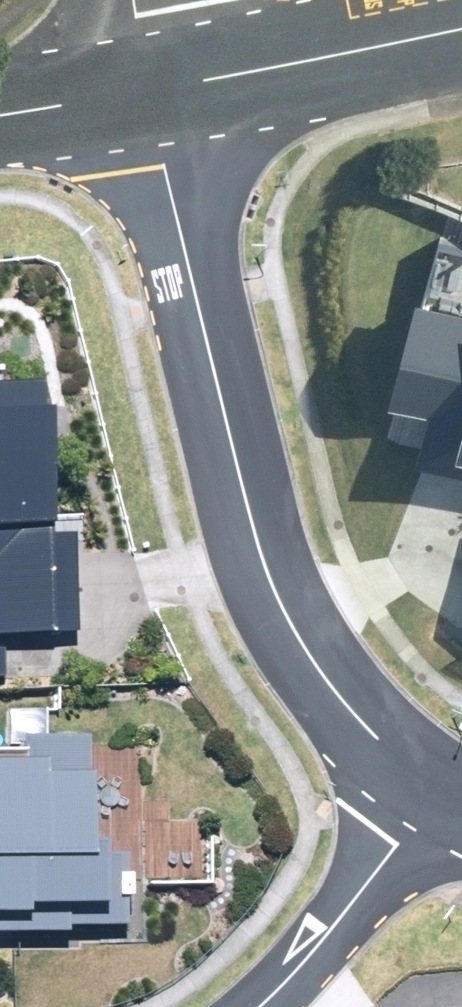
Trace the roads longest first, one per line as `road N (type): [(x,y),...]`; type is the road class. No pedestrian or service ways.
road 1 (residential): [(438,801),(339,699),(283,625),(244,499),(150,92)]
road 2 (tertiary): [(461,31),(150,92)]
road 3 (residential): [(438,801),(357,909),(266,1006)]
road 4 (tertiary): [(150,92),(0,111)]

